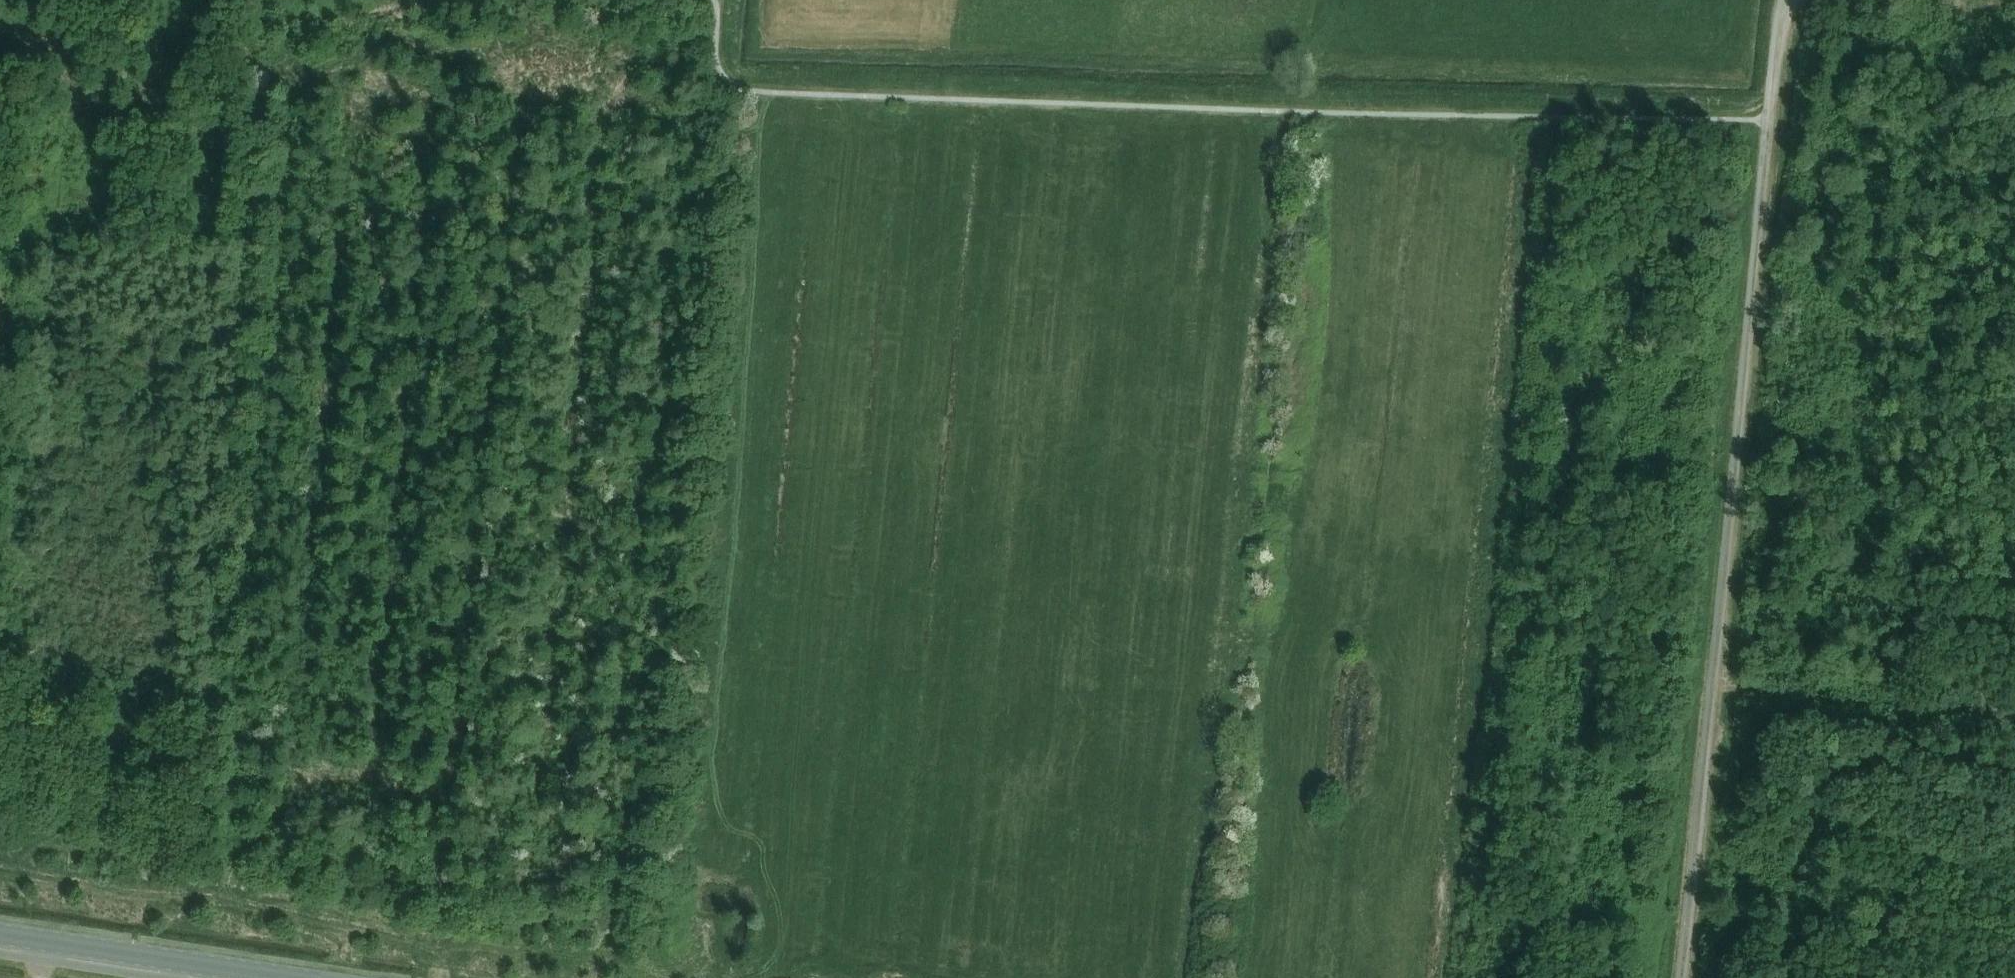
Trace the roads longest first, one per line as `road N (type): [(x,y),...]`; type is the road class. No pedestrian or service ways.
road 1 (track): [(1686,977),(1792,0)]
road 2 (tertiary): [(286,977),(0,934)]

